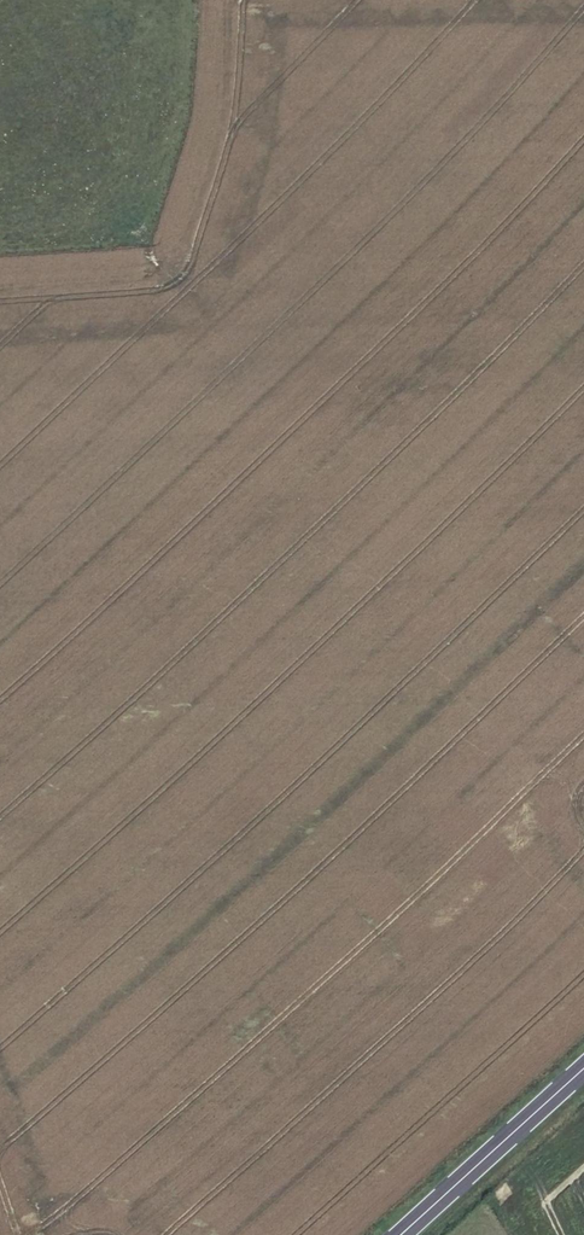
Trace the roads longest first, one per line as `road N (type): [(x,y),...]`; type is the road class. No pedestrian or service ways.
road 1 (primary): [(398,1234),(583,1066)]

